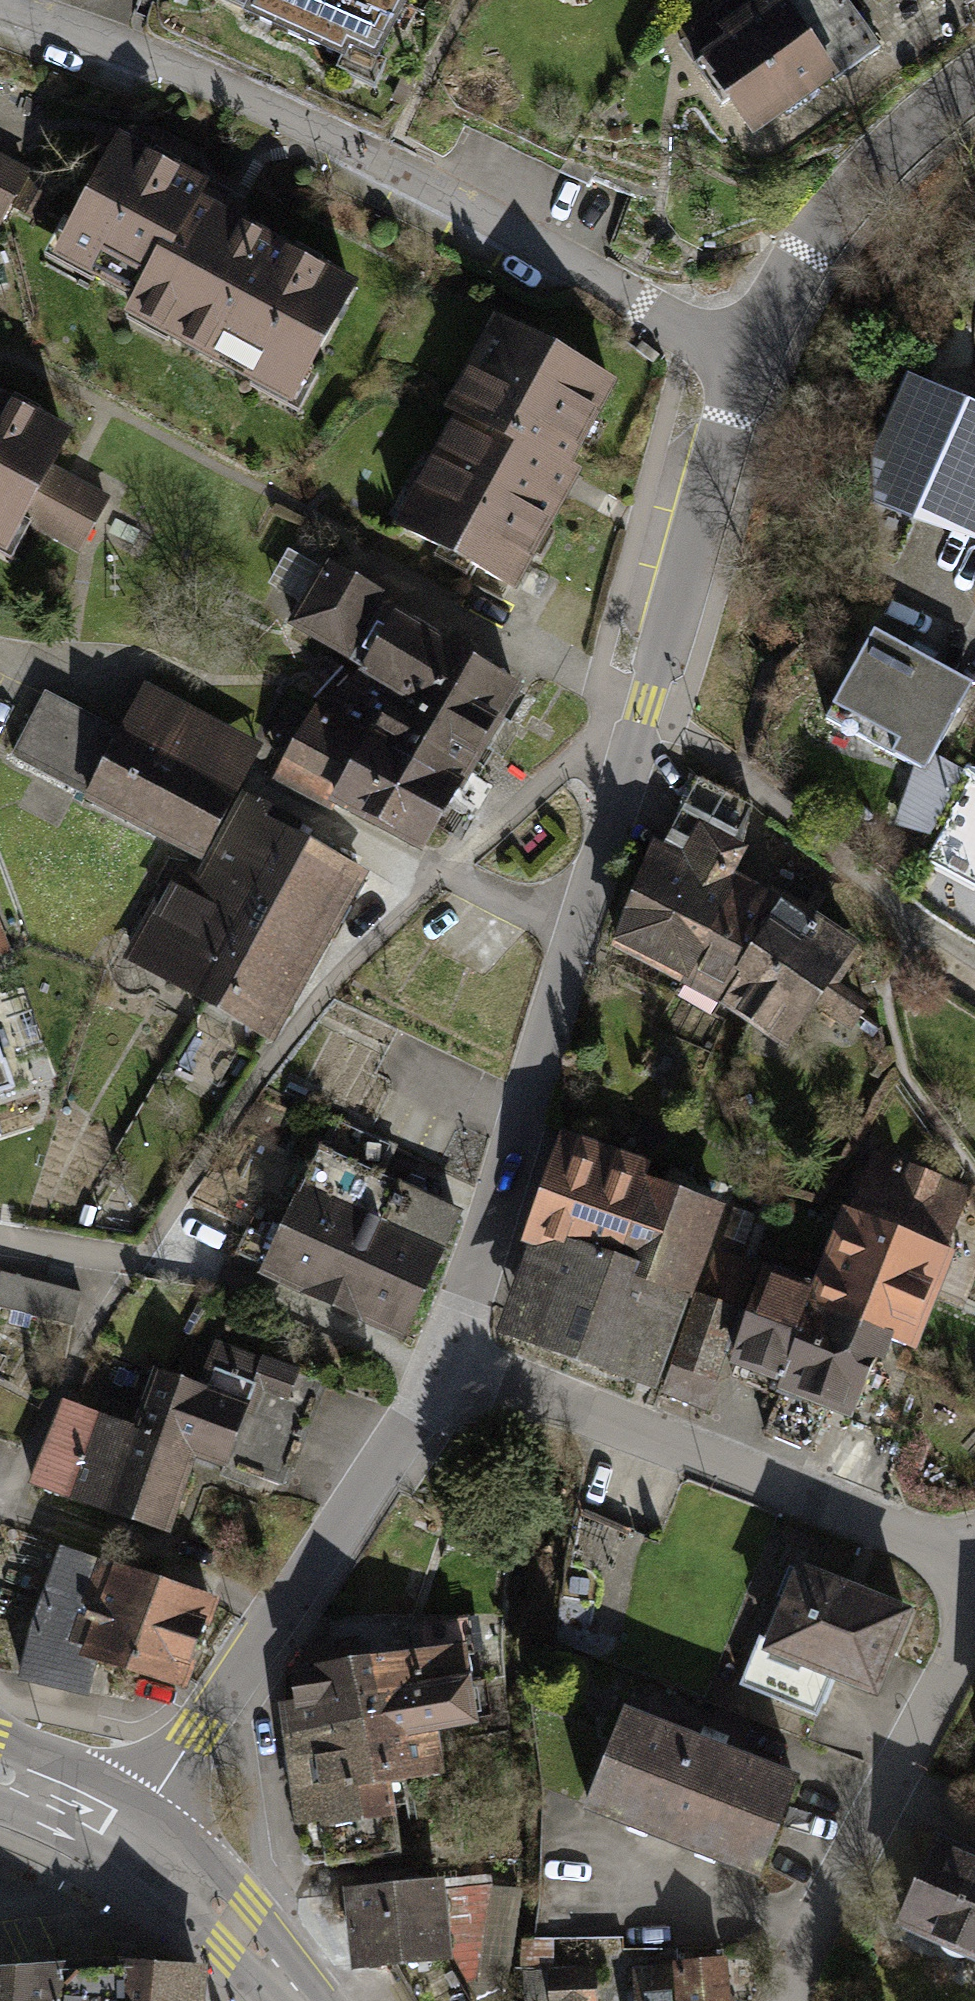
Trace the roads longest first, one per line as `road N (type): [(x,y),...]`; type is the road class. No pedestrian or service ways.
road 1 (residential): [(747,363),(434,1372)]
road 2 (residential): [(0,6),(183,71),(430,187),(610,285),(698,346),(747,363)]
road 3 (residential): [(434,1372),(974,1560)]
road 4 (residential): [(434,1372),(324,1557),(133,1832)]
road 5 (residential): [(788,2000),(798,1966),(974,1629)]
road 6 (residential): [(974,98),(900,150),(830,221),(779,290),(747,363)]
road 7 (tertiary): [(305,2000),(239,1927),(133,1832)]
road 8 (tertiary): [(133,1832),(0,1772)]

